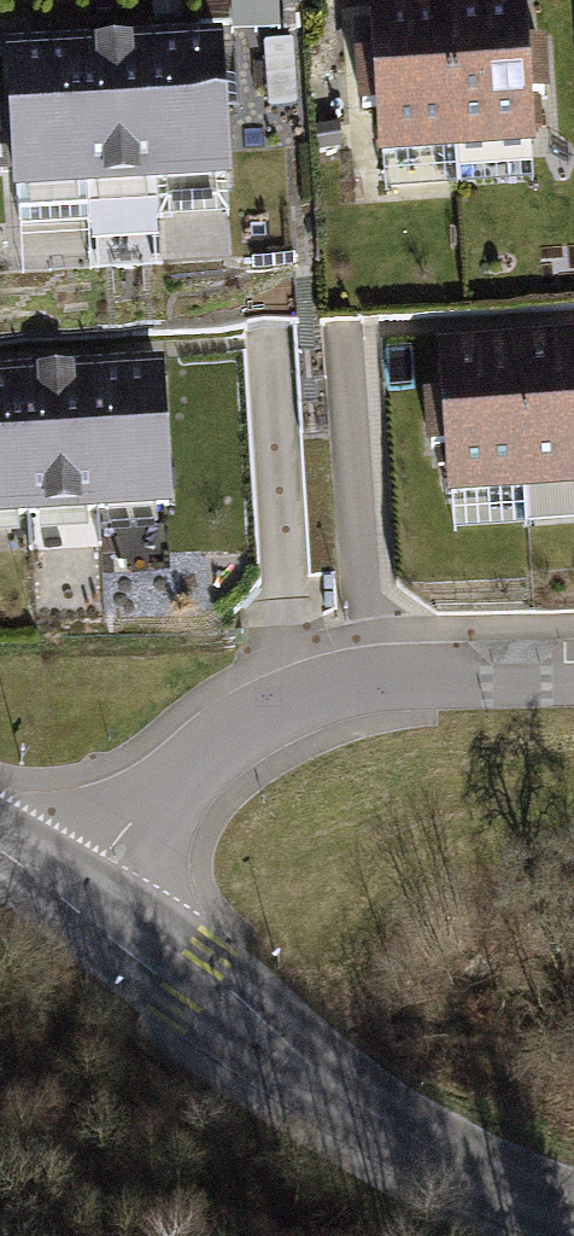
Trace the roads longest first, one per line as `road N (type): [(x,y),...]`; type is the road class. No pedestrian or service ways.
road 1 (residential): [(573,680),(371,687),(204,774),(103,917)]
road 2 (tertiary): [(103,917),(337,1089),(535,1204),(573,1217)]

